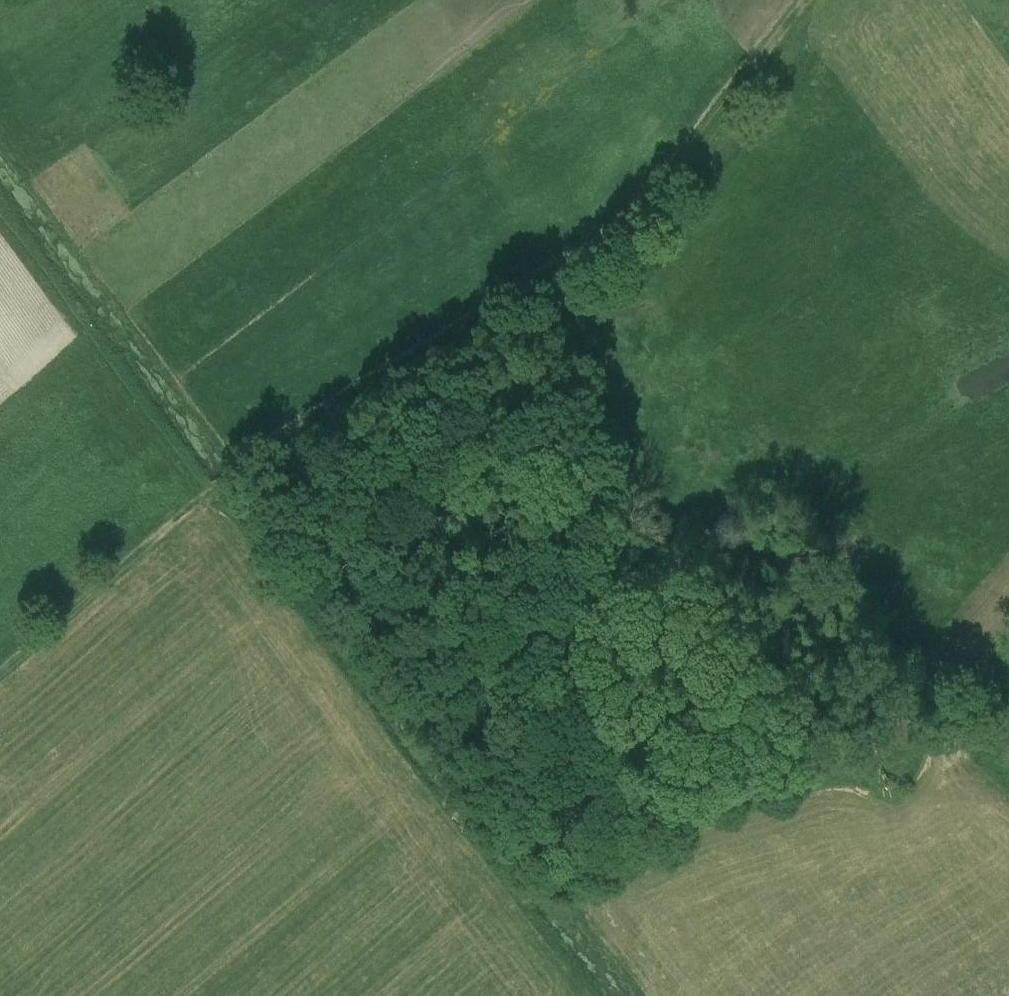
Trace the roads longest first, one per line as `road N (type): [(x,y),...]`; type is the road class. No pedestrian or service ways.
road 1 (track): [(820,0),(681,179),(625,235),(565,279),(215,486),(0,669)]

